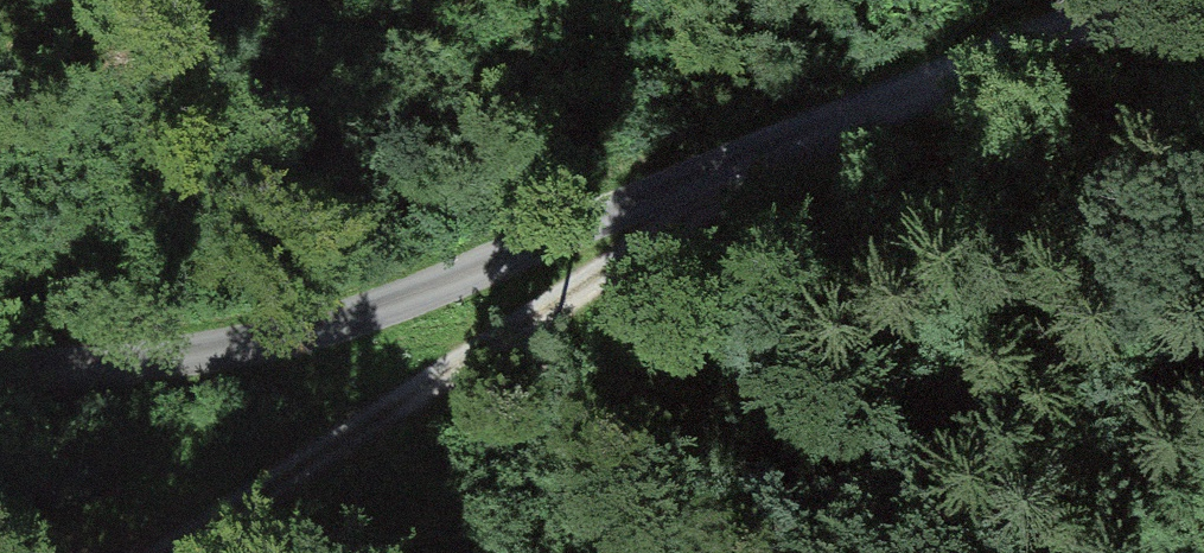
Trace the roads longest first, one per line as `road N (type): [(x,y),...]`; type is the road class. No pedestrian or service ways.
road 1 (unclassified): [(0,367),(88,366),(336,324),(1157,0)]
road 2 (track): [(153,552),(483,356),(666,232),(744,164)]

